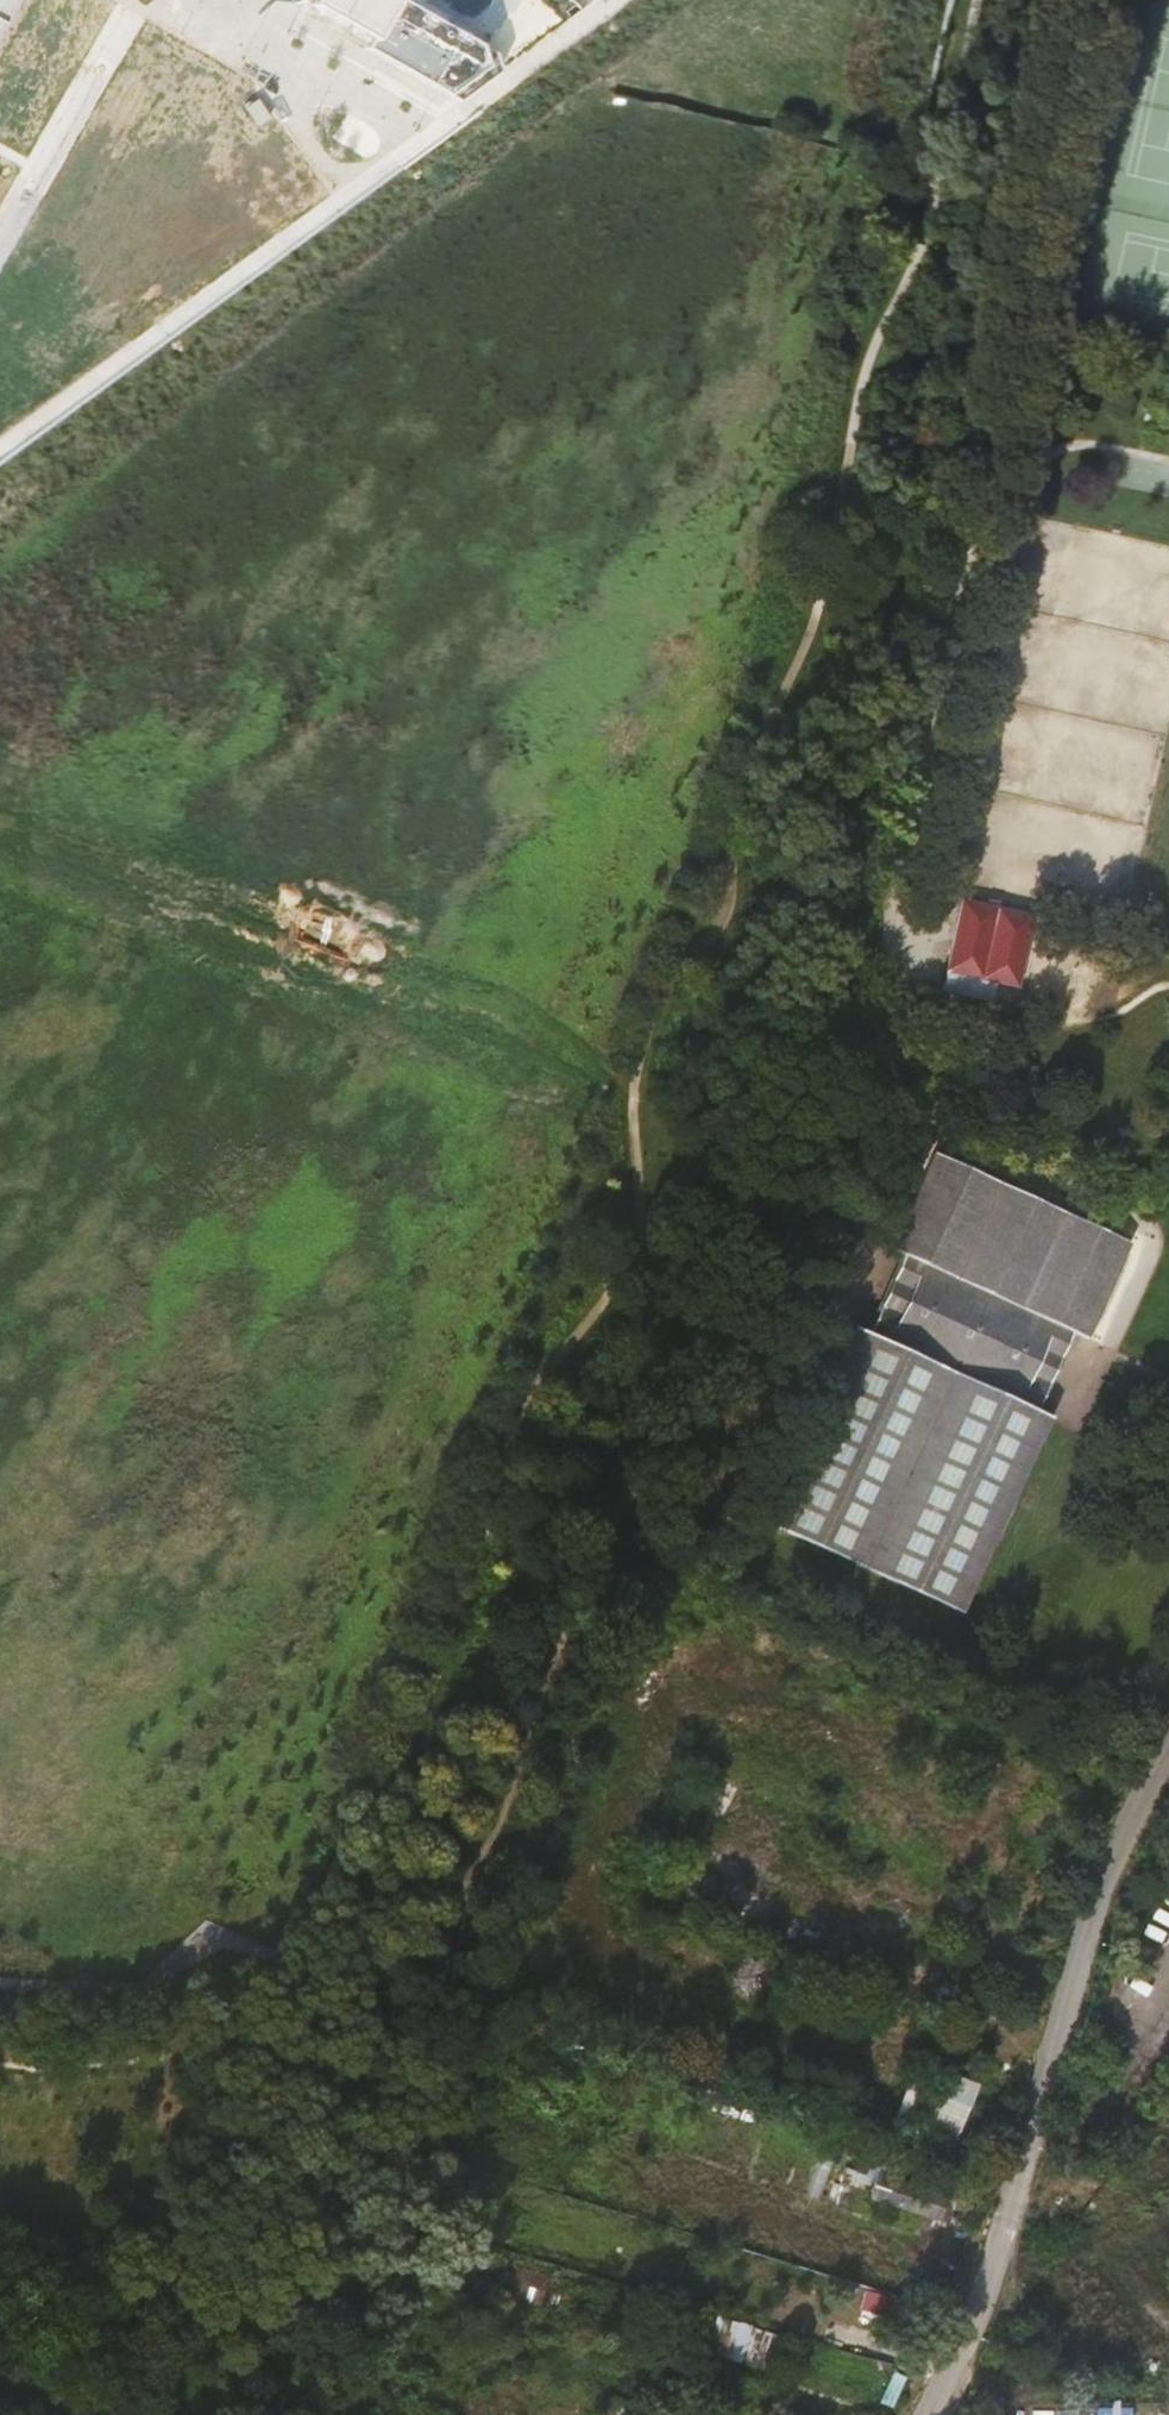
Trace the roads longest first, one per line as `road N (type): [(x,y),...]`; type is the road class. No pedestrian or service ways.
road 1 (unclassified): [(1168,1736),(1088,1905),(963,2350),(929,2414)]

